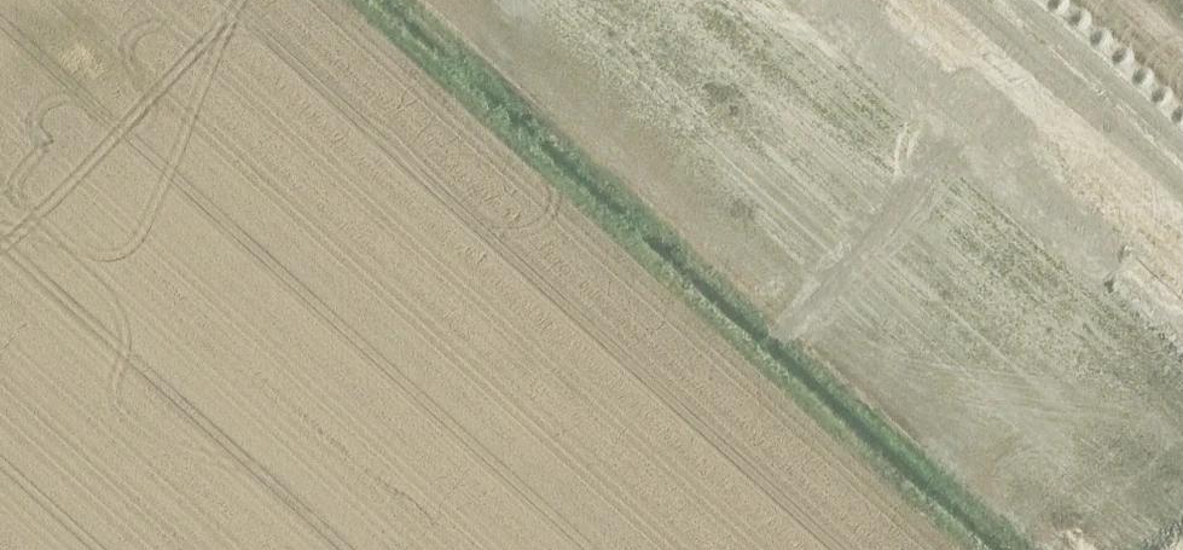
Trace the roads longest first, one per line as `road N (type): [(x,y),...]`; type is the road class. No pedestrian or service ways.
road 1 (track): [(0,166),(154,0)]

